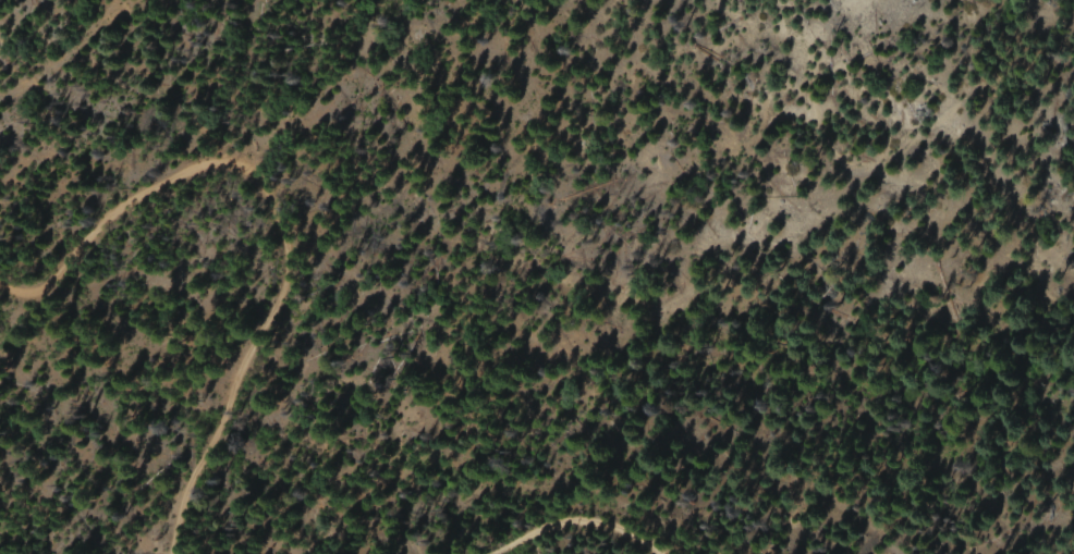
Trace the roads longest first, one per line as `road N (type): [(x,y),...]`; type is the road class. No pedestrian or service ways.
road 1 (track): [(0,284),(30,291),(53,282),(142,195),(182,172),(232,163),(264,190),(288,257),(283,295),(230,396),(170,553)]
road 2 (track): [(490,553),(579,522),(610,528),(646,553)]

